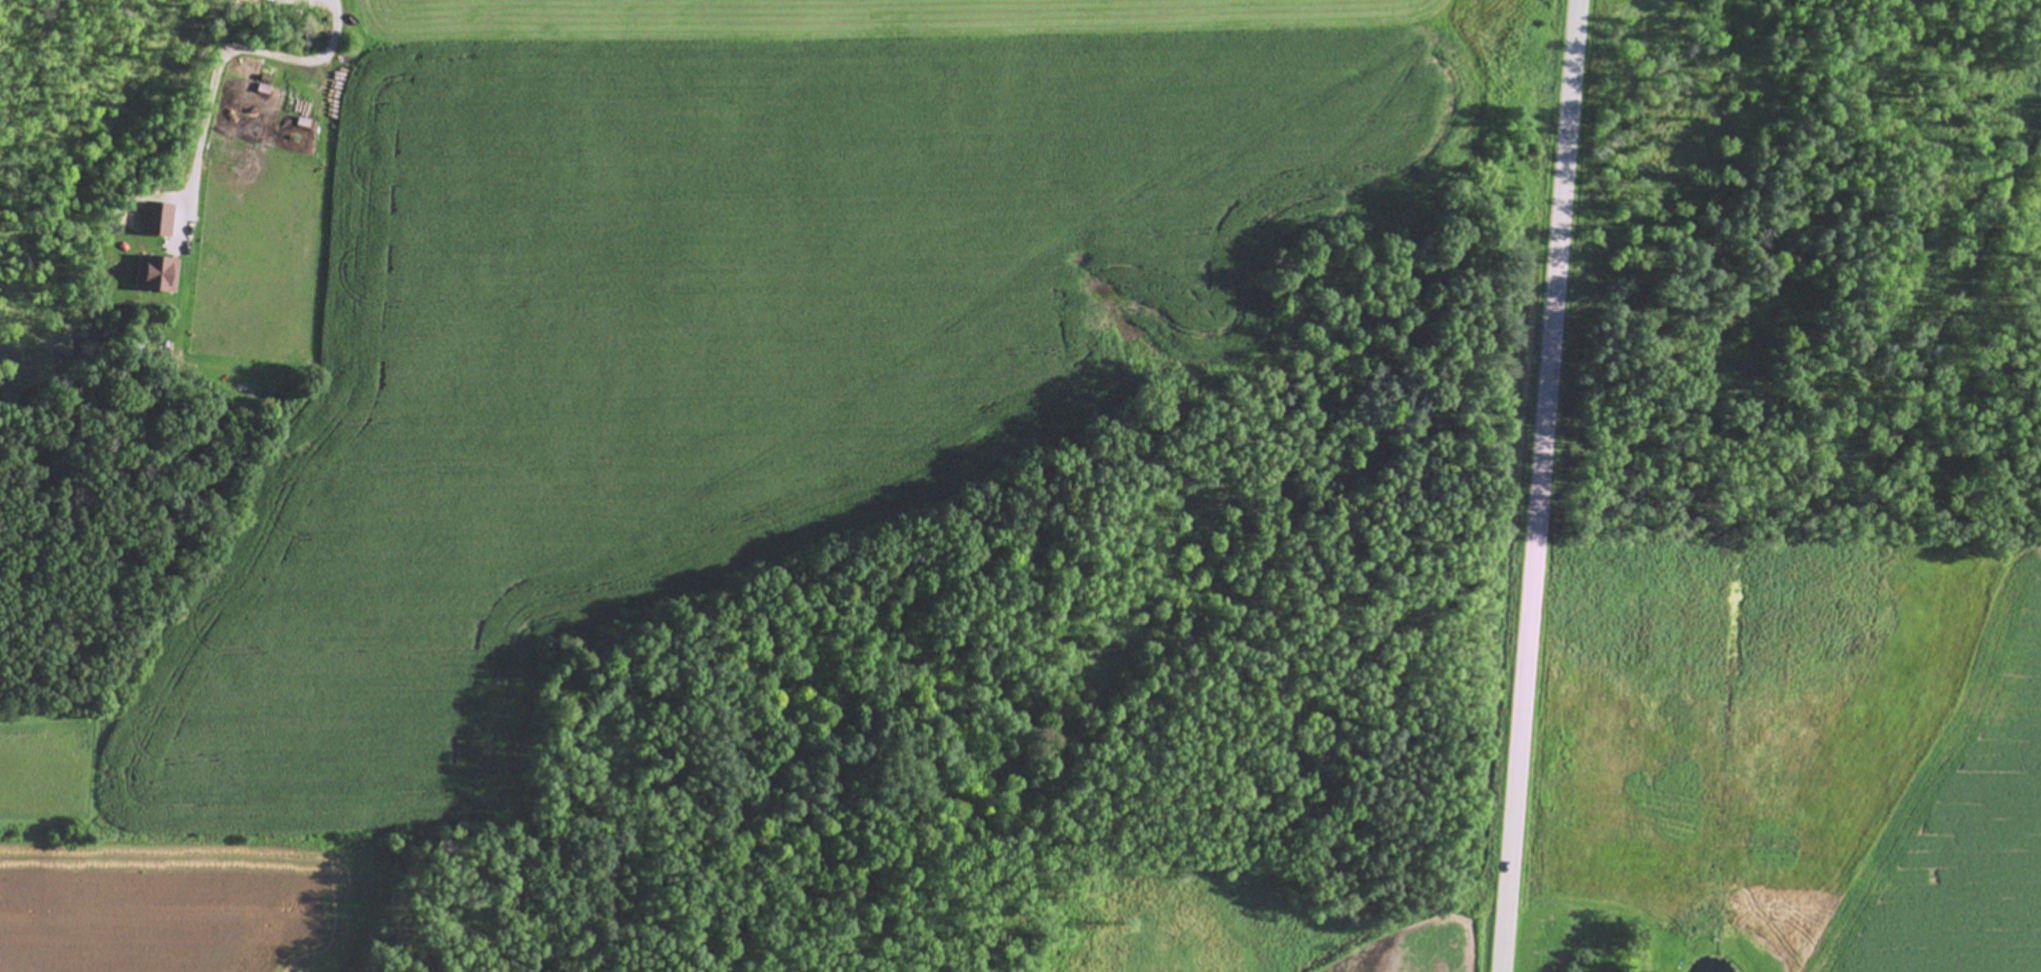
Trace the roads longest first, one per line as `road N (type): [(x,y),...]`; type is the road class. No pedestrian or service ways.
road 1 (secondary): [(1578,0),(1500,971)]

